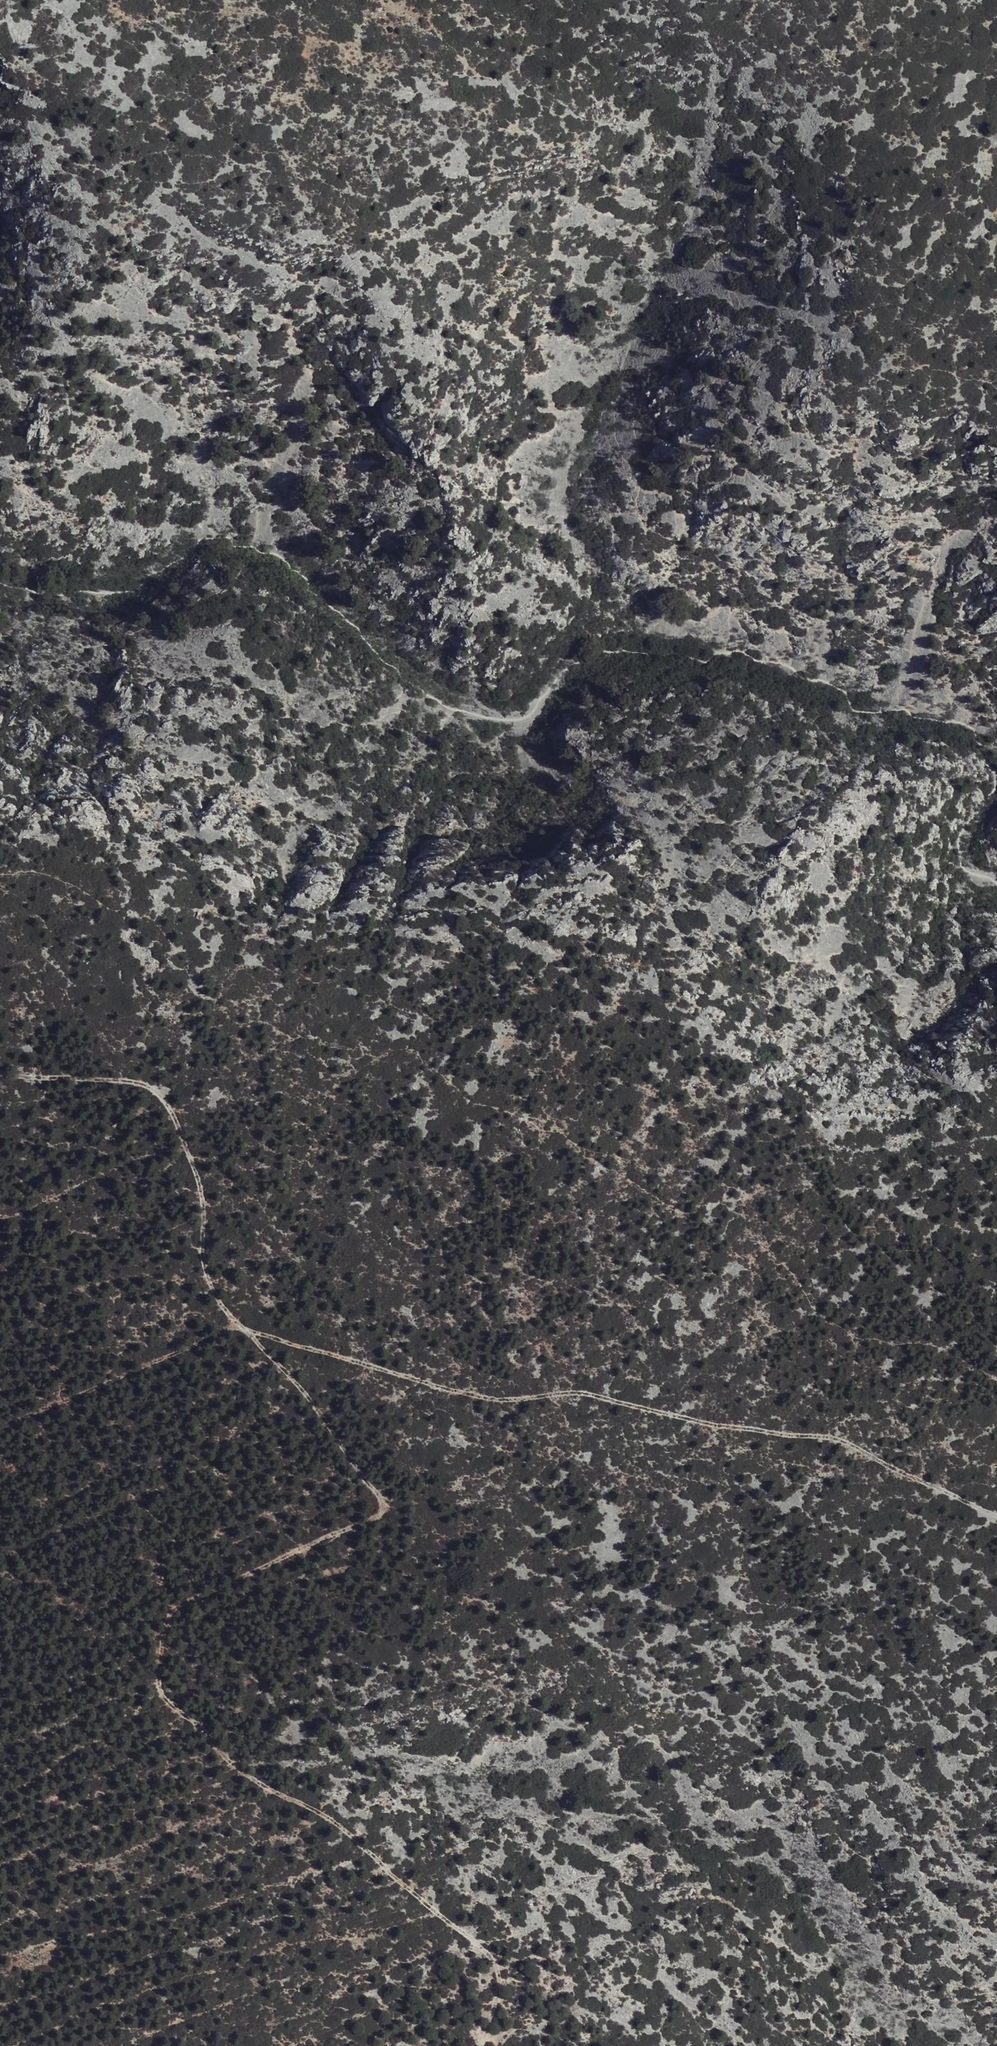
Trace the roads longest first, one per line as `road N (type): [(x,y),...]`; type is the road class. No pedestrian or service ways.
road 1 (track): [(482,2045),(499,1982),(489,1954),(331,1819),(232,1765),(169,1704),(158,1679),(175,1609),(373,1518),(382,1501),(300,1388),(215,1295),(204,1265),(196,1174),(167,1104),(142,1084),(0,1074)]
road 2 (track): [(243,1329),(461,1394),(516,1400),(582,1392),(708,1423),(833,1438),(996,1517)]

